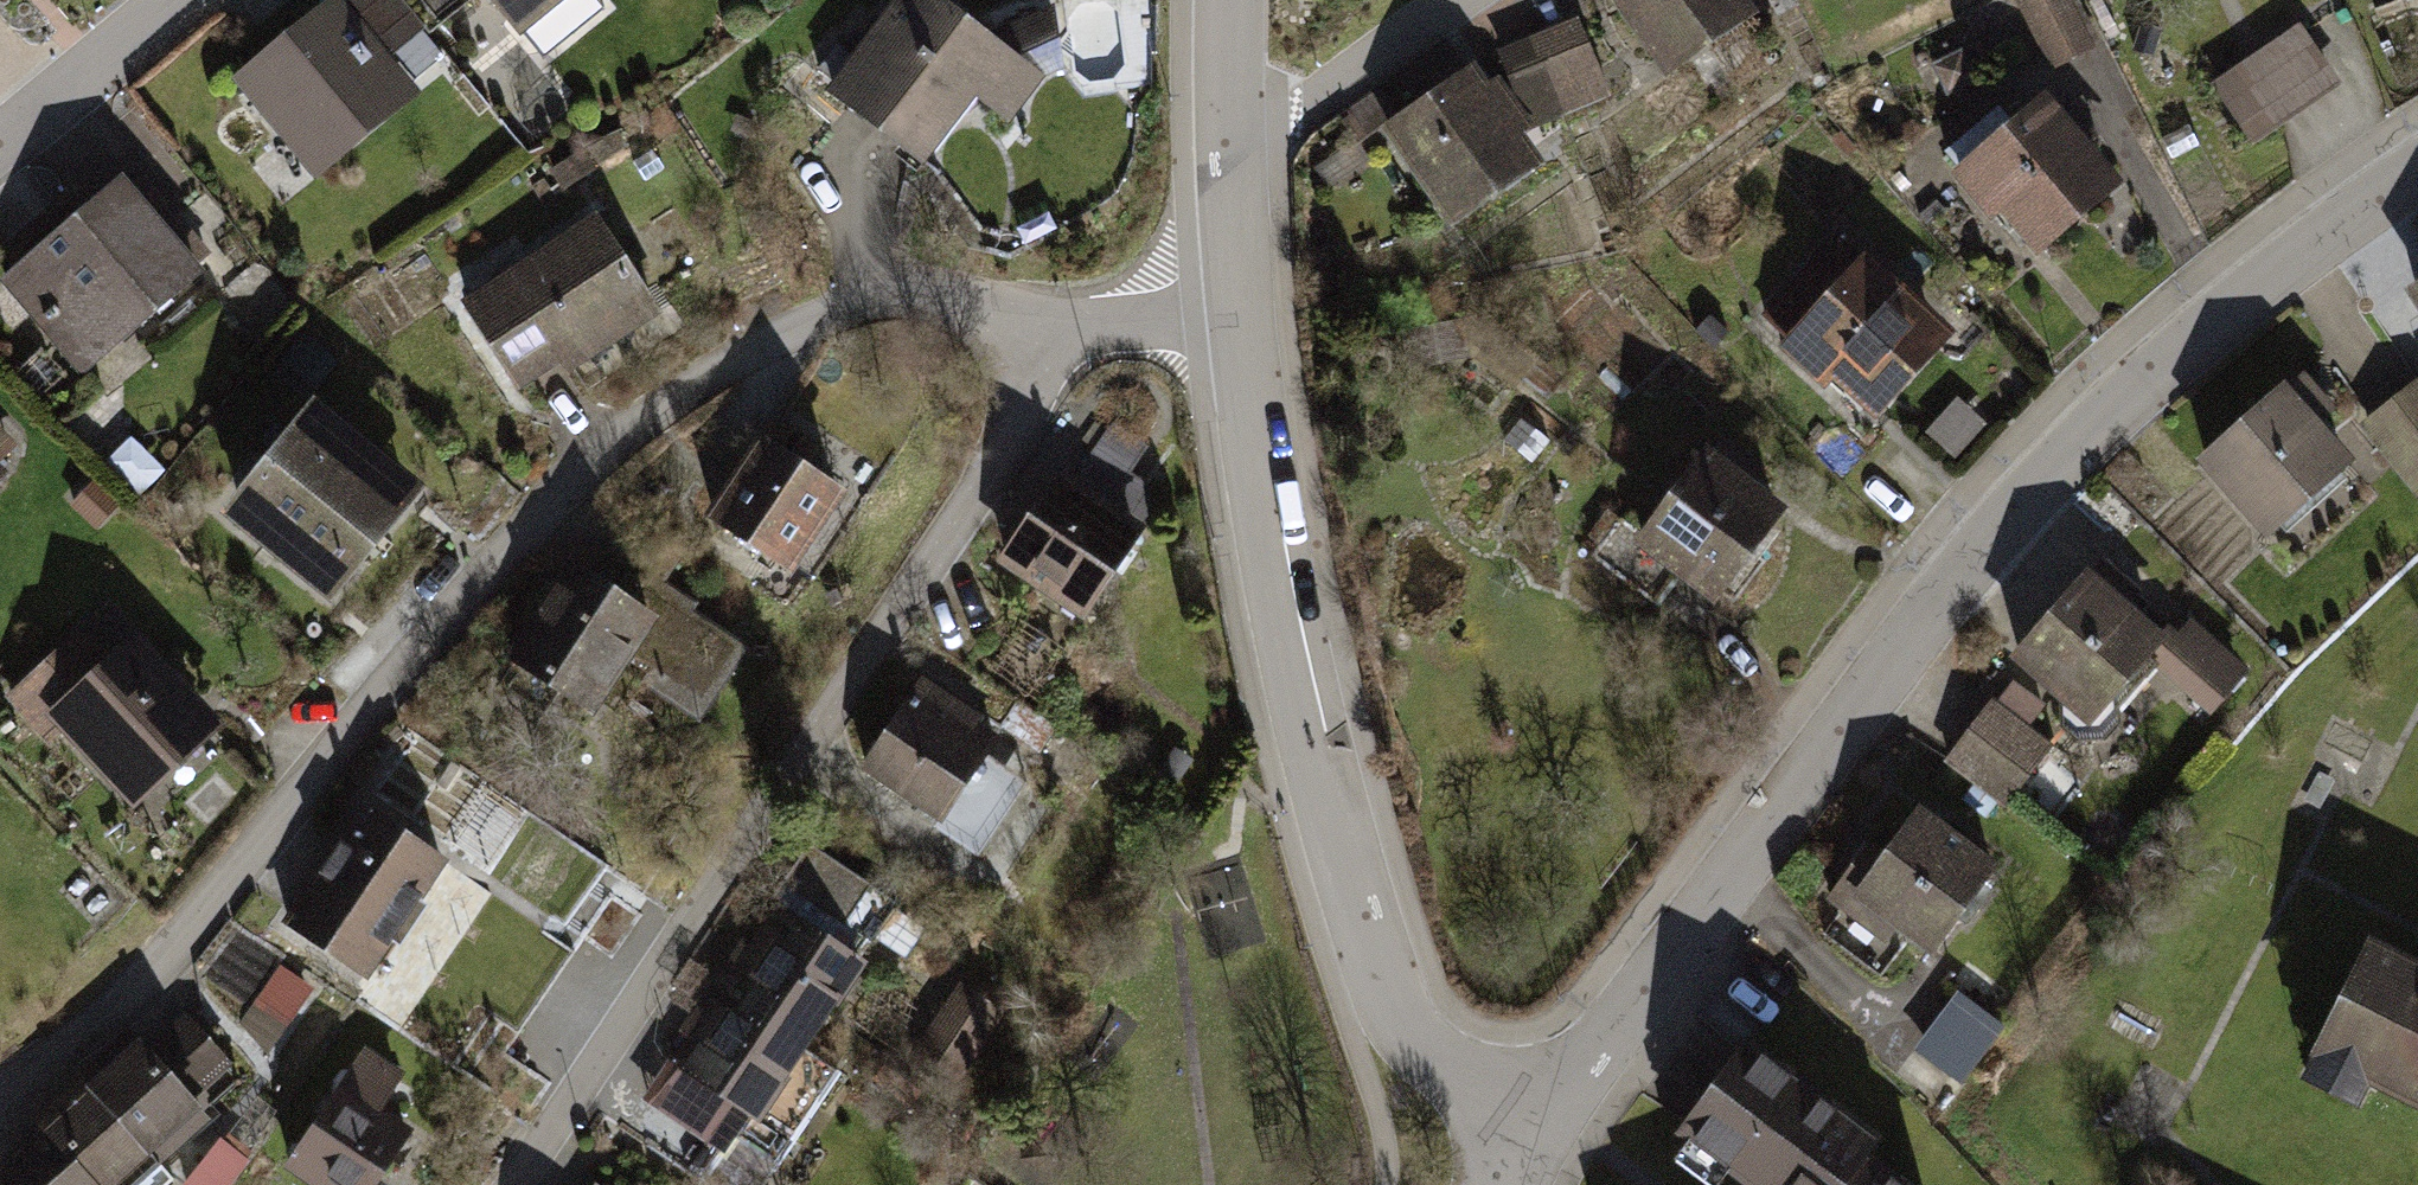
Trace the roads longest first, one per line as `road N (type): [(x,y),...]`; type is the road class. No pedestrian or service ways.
road 1 (residential): [(1041,348),(938,306),(873,310),(651,424),(471,586),(175,945),(0,1094)]
road 2 (residential): [(1543,1135),(1967,568),(2049,474),(2230,311),(2417,174)]
road 3 (residential): [(1041,348),(1036,410),(521,1184)]
road 4 (residential): [(1237,315),(1264,536),(1299,731),(1401,1026),(1477,1101),(1543,1135)]
road 5 (residential): [(1481,0),(1226,173)]
road 6 (residential): [(0,133),(165,0)]
road 7 (residential): [(1237,315),(1041,348)]
road 8 (residential): [(1222,0),(1226,173)]
road 9 (residential): [(1226,173),(1237,315)]

